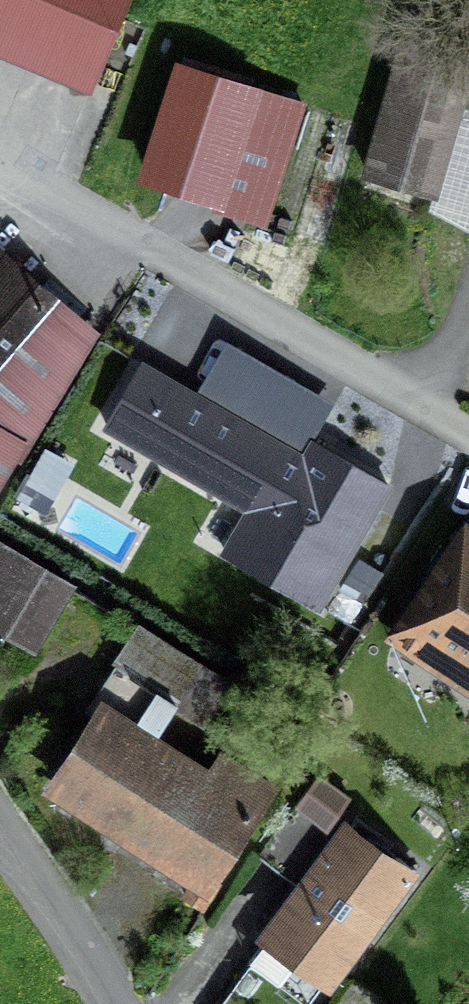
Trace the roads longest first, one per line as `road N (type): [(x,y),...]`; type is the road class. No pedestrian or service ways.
road 1 (residential): [(0,151),(468,436)]
road 2 (unclassified): [(109,1003),(0,826)]

